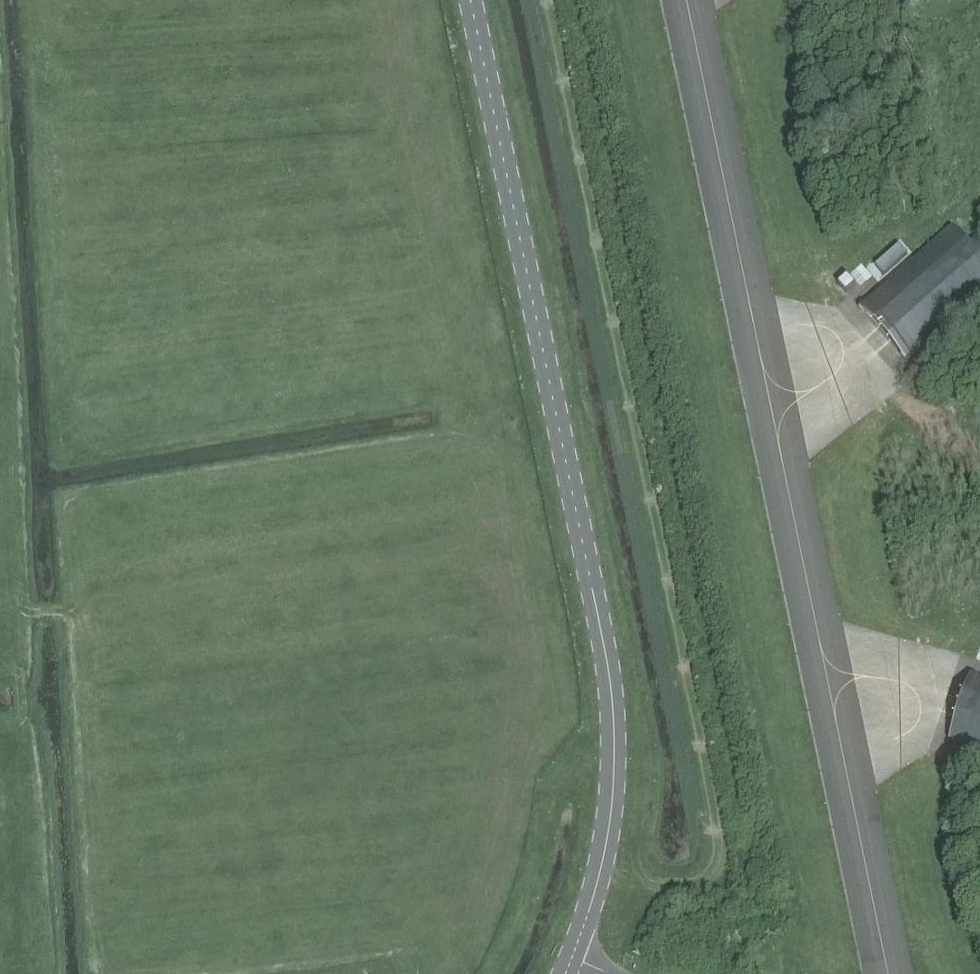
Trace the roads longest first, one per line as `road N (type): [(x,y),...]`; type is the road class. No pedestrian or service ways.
road 1 (unclassified): [(471,0),(612,714),(604,853),(565,973)]

